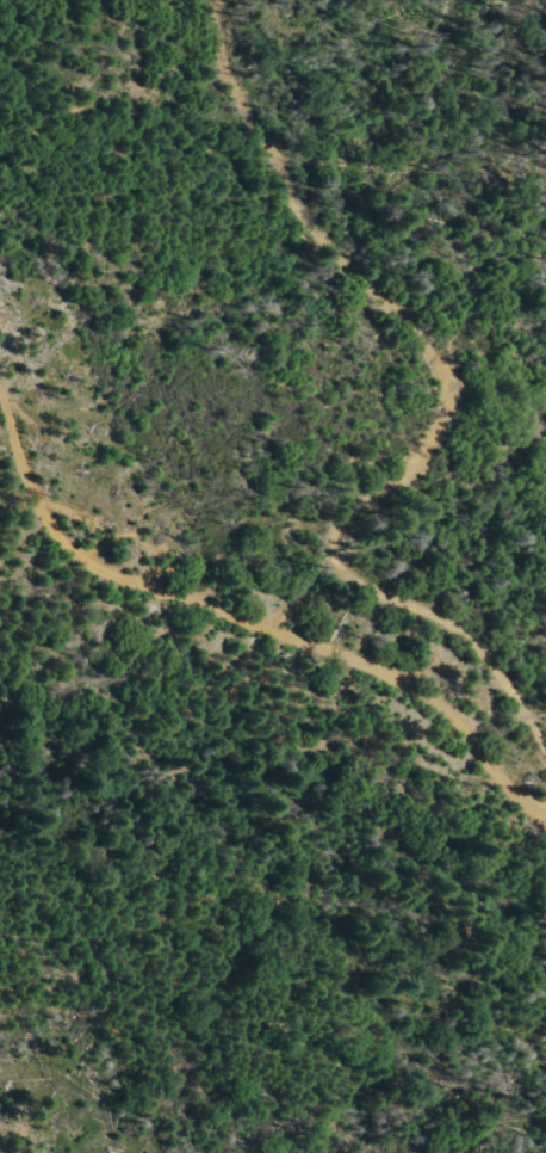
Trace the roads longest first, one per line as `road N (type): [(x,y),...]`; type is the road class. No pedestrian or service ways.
road 1 (residential): [(545,766),(501,696),(428,621),(352,592),(341,544),(372,487),(416,463),(459,372),(385,278),(308,204),(250,116),(233,0)]
road 2 (residential): [(545,819),(467,728),(410,685),(125,582),(68,550),(33,504),(0,384)]

